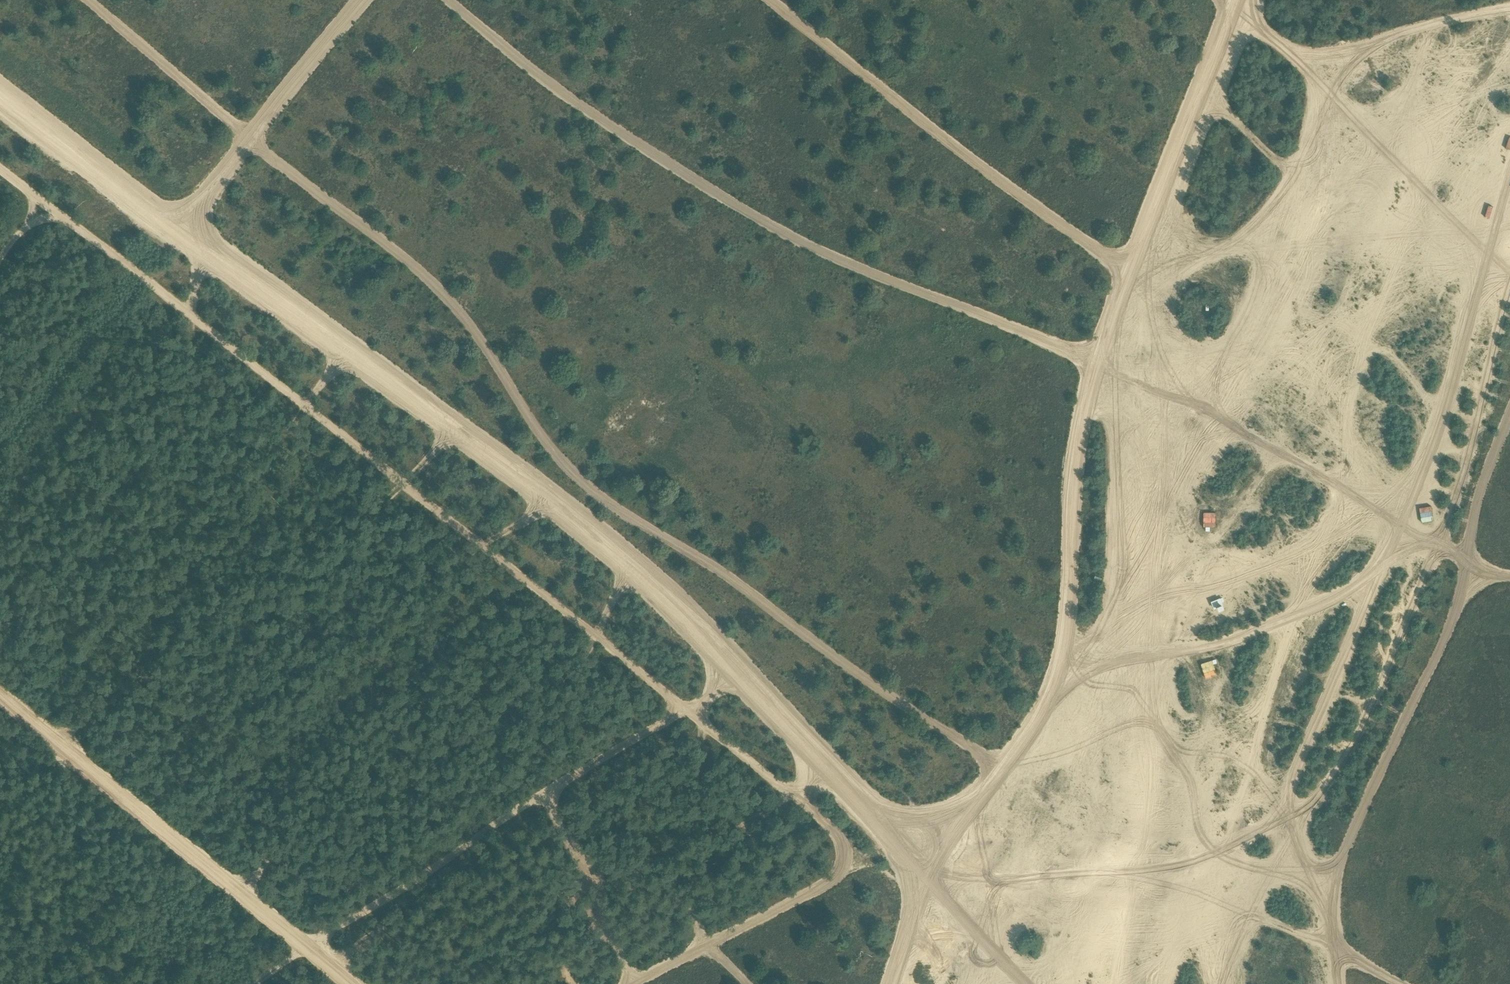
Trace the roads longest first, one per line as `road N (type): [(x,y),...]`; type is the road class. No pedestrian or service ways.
road 1 (track): [(352,983),(0,703)]

